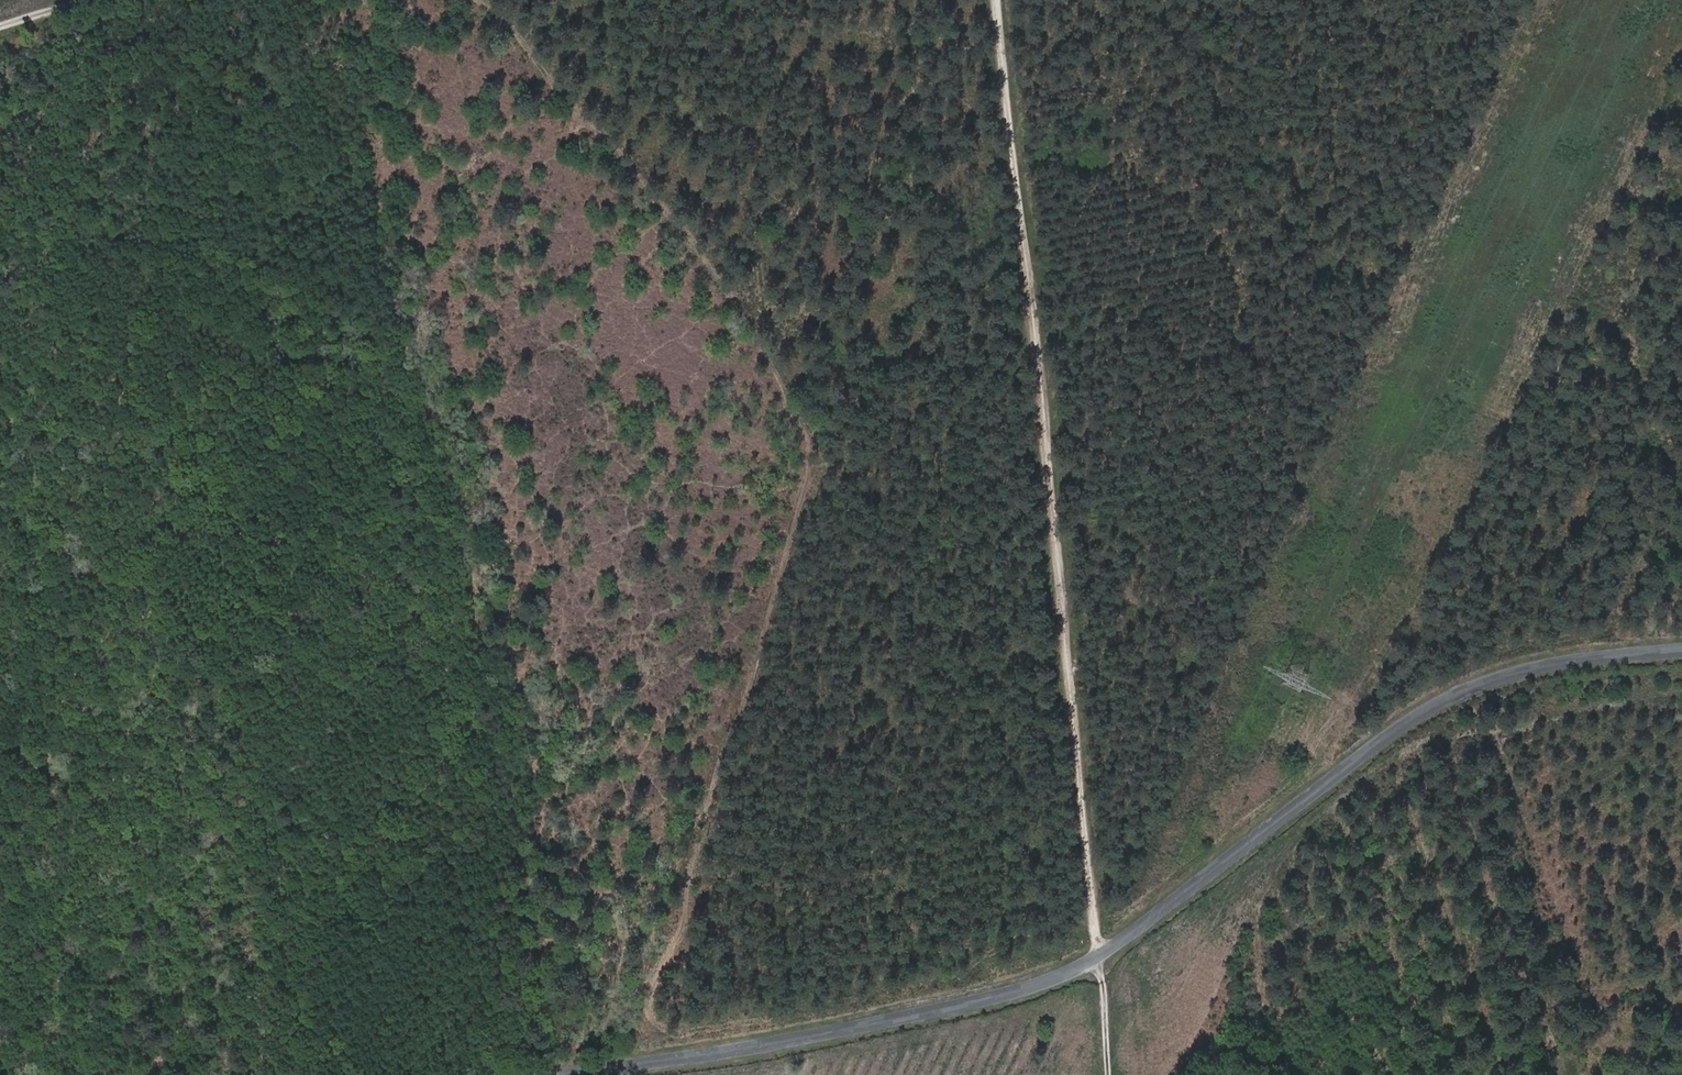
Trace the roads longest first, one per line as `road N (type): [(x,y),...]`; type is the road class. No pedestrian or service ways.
road 1 (residential): [(1681,656),(1531,673),(1415,724),(1109,957),(985,1003),(596,1074)]
road 2 (track): [(1002,0),(1121,1074)]

